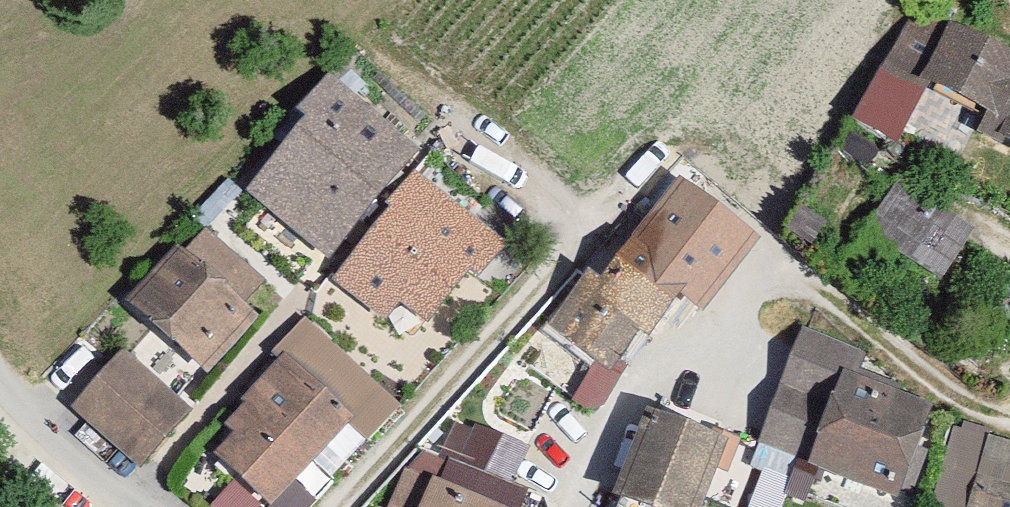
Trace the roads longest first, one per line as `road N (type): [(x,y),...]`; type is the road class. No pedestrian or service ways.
road 1 (residential): [(146,506),(0,370)]

